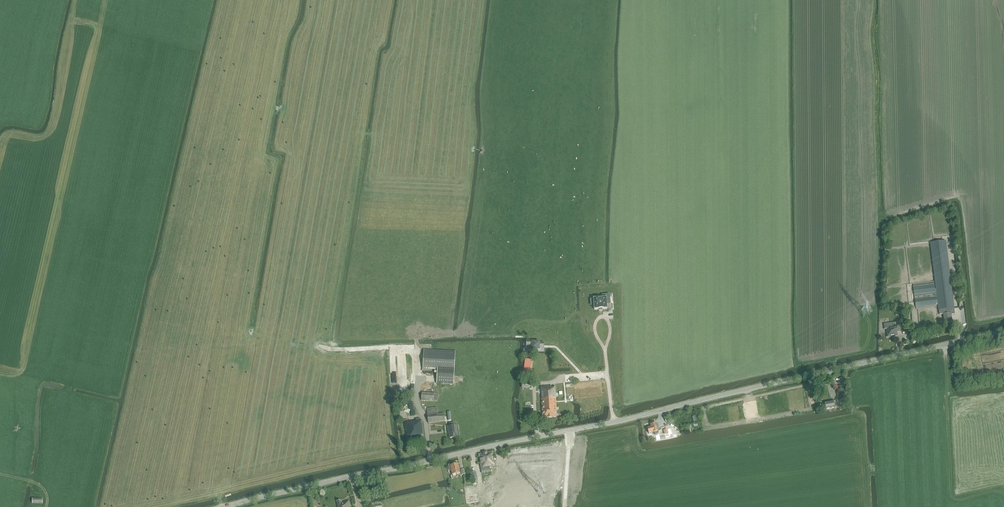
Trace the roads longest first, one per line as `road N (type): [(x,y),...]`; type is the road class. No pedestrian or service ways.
road 1 (tertiary): [(230,506),(1003,332)]
road 2 (track): [(0,142),(44,244),(16,374),(19,476)]
road 3 (track): [(231,387),(215,473),(221,506)]

